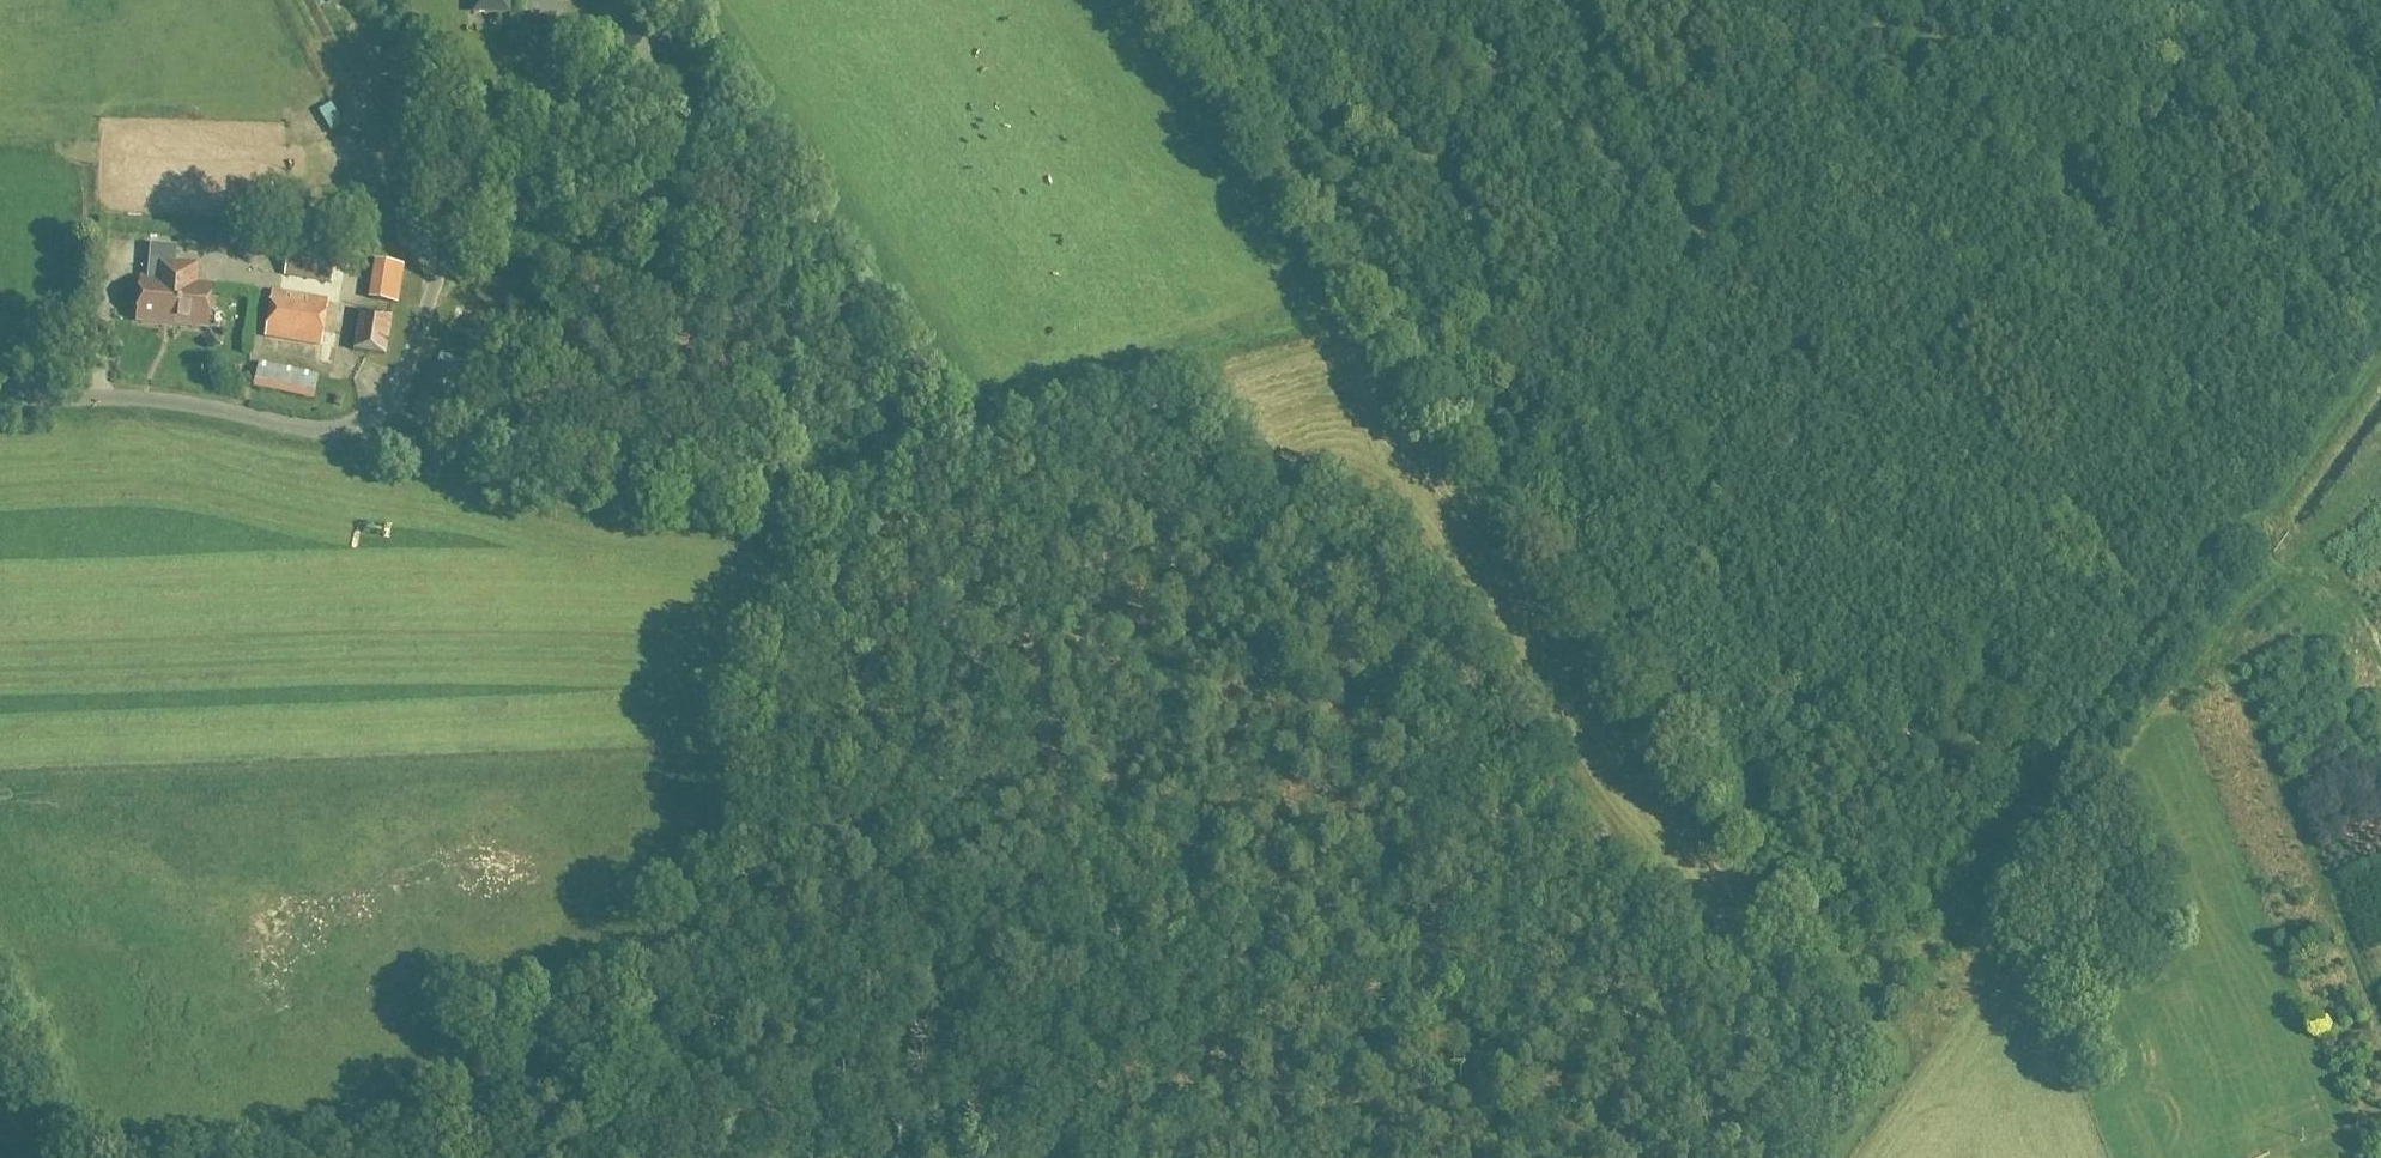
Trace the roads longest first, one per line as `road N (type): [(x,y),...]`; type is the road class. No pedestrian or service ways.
road 1 (track): [(2380,363),(2274,513),(2204,554),(2026,809),(1864,928),(1796,949),(1590,982),(1320,996)]
road 2 (unclassified): [(0,401),(149,398),(324,429),(376,413),(407,366),(480,171),(596,0)]
road 3 (track): [(1320,996),(1039,854),(784,689)]
road 4 (track): [(467,1157),(464,1041),(582,987),(644,944),(725,767),(784,689)]
road 5 (track): [(784,689),(794,594),(792,555),(775,532),(576,500),(489,473),(376,413)]
road 6 (track): [(1860,0),(1916,39),(1955,47),(2380,31)]
road 7 (track): [(1056,1157),(1086,1102),(1158,1060),(1320,996)]

